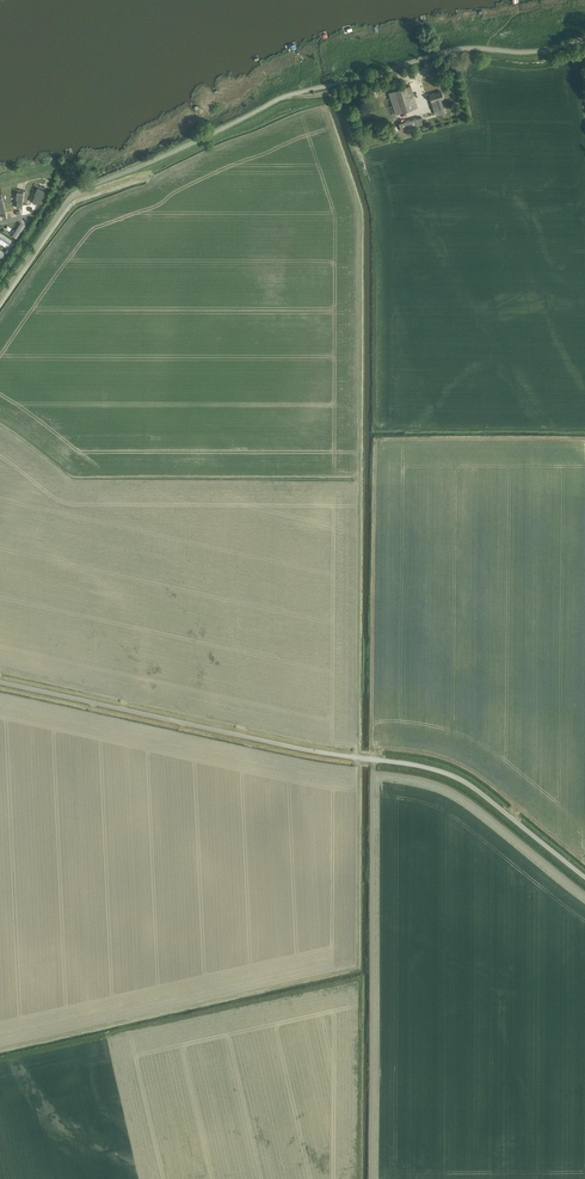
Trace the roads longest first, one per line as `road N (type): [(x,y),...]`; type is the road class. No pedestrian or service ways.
road 1 (unclassified): [(0,298),(76,193),(284,96),(454,50),(530,52),(584,37)]
road 2 (unclassified): [(0,683),(439,771),(473,788),(584,878)]

